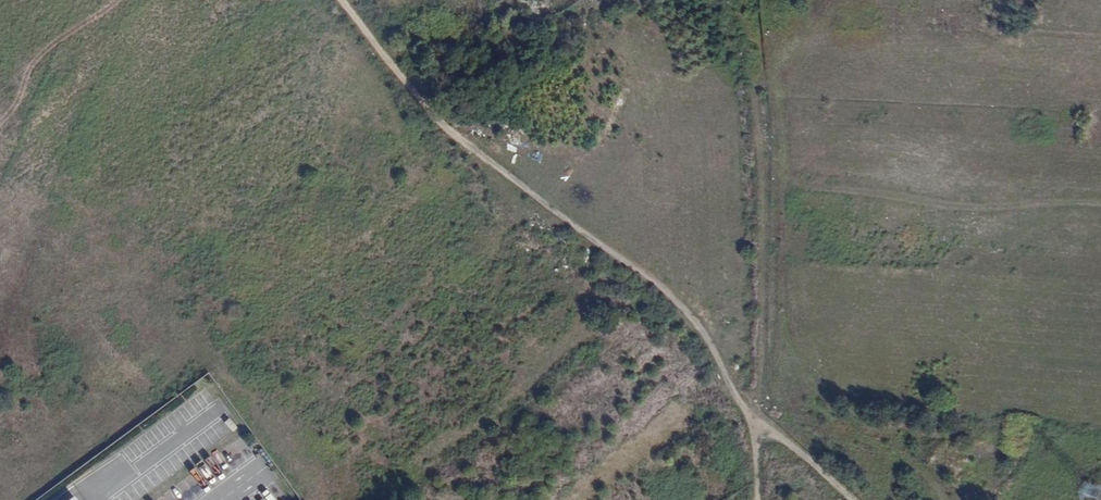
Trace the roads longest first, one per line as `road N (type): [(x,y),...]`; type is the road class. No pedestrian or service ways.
road 1 (track): [(851,499),(762,426),(695,319),(478,144),(449,131),(341,0)]
road 2 (track): [(760,499),(762,169),(749,0)]

